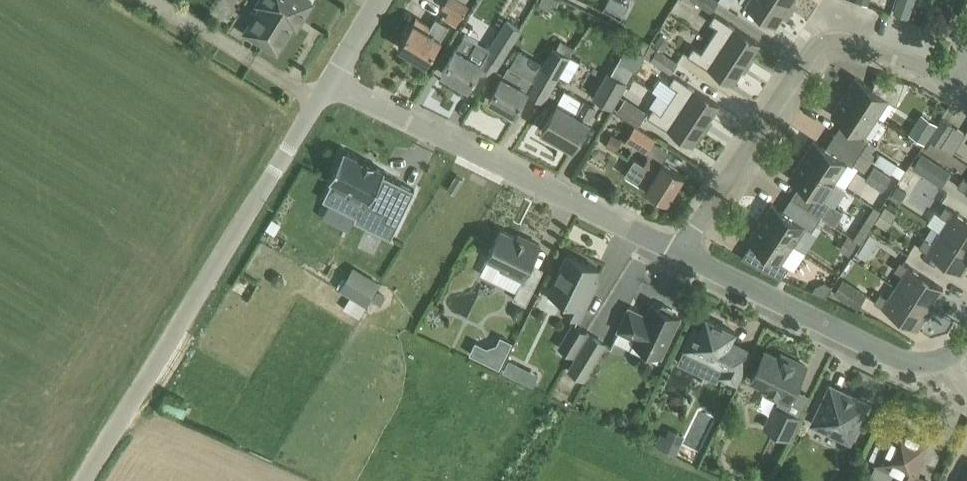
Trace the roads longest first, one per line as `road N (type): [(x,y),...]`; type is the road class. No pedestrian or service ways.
road 1 (unclassified): [(84,480),(333,80)]
road 2 (residential): [(680,253),(807,53),(825,41),(847,39),(955,81)]
road 3 (residential): [(680,253),(333,80)]
road 4 (residential): [(953,359),(898,361),(680,253)]

